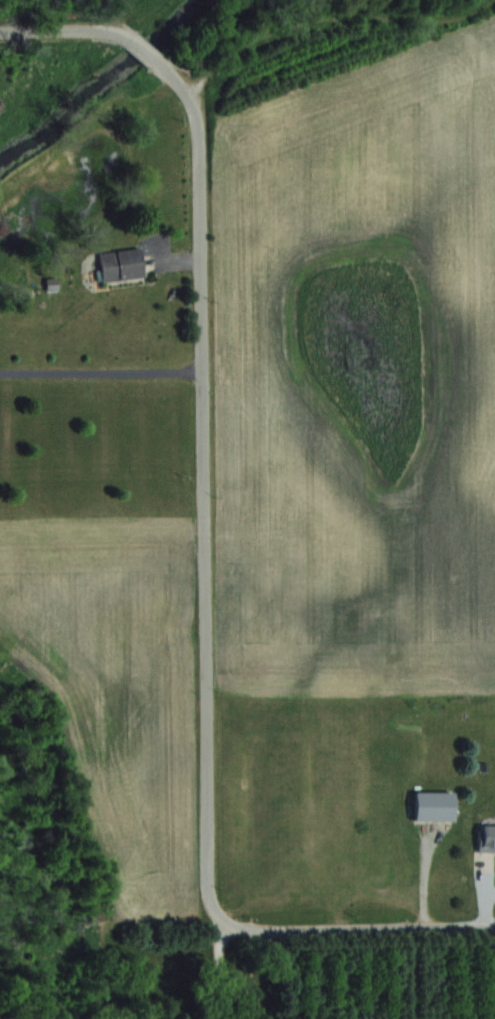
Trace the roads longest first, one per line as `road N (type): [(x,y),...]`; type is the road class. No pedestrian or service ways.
road 1 (residential): [(220,913),(210,885),(197,124),(190,97),(163,67)]
road 2 (residential): [(494,927),(254,932),(220,913)]
road 3 (residential): [(138,45),(96,29),(0,32)]

